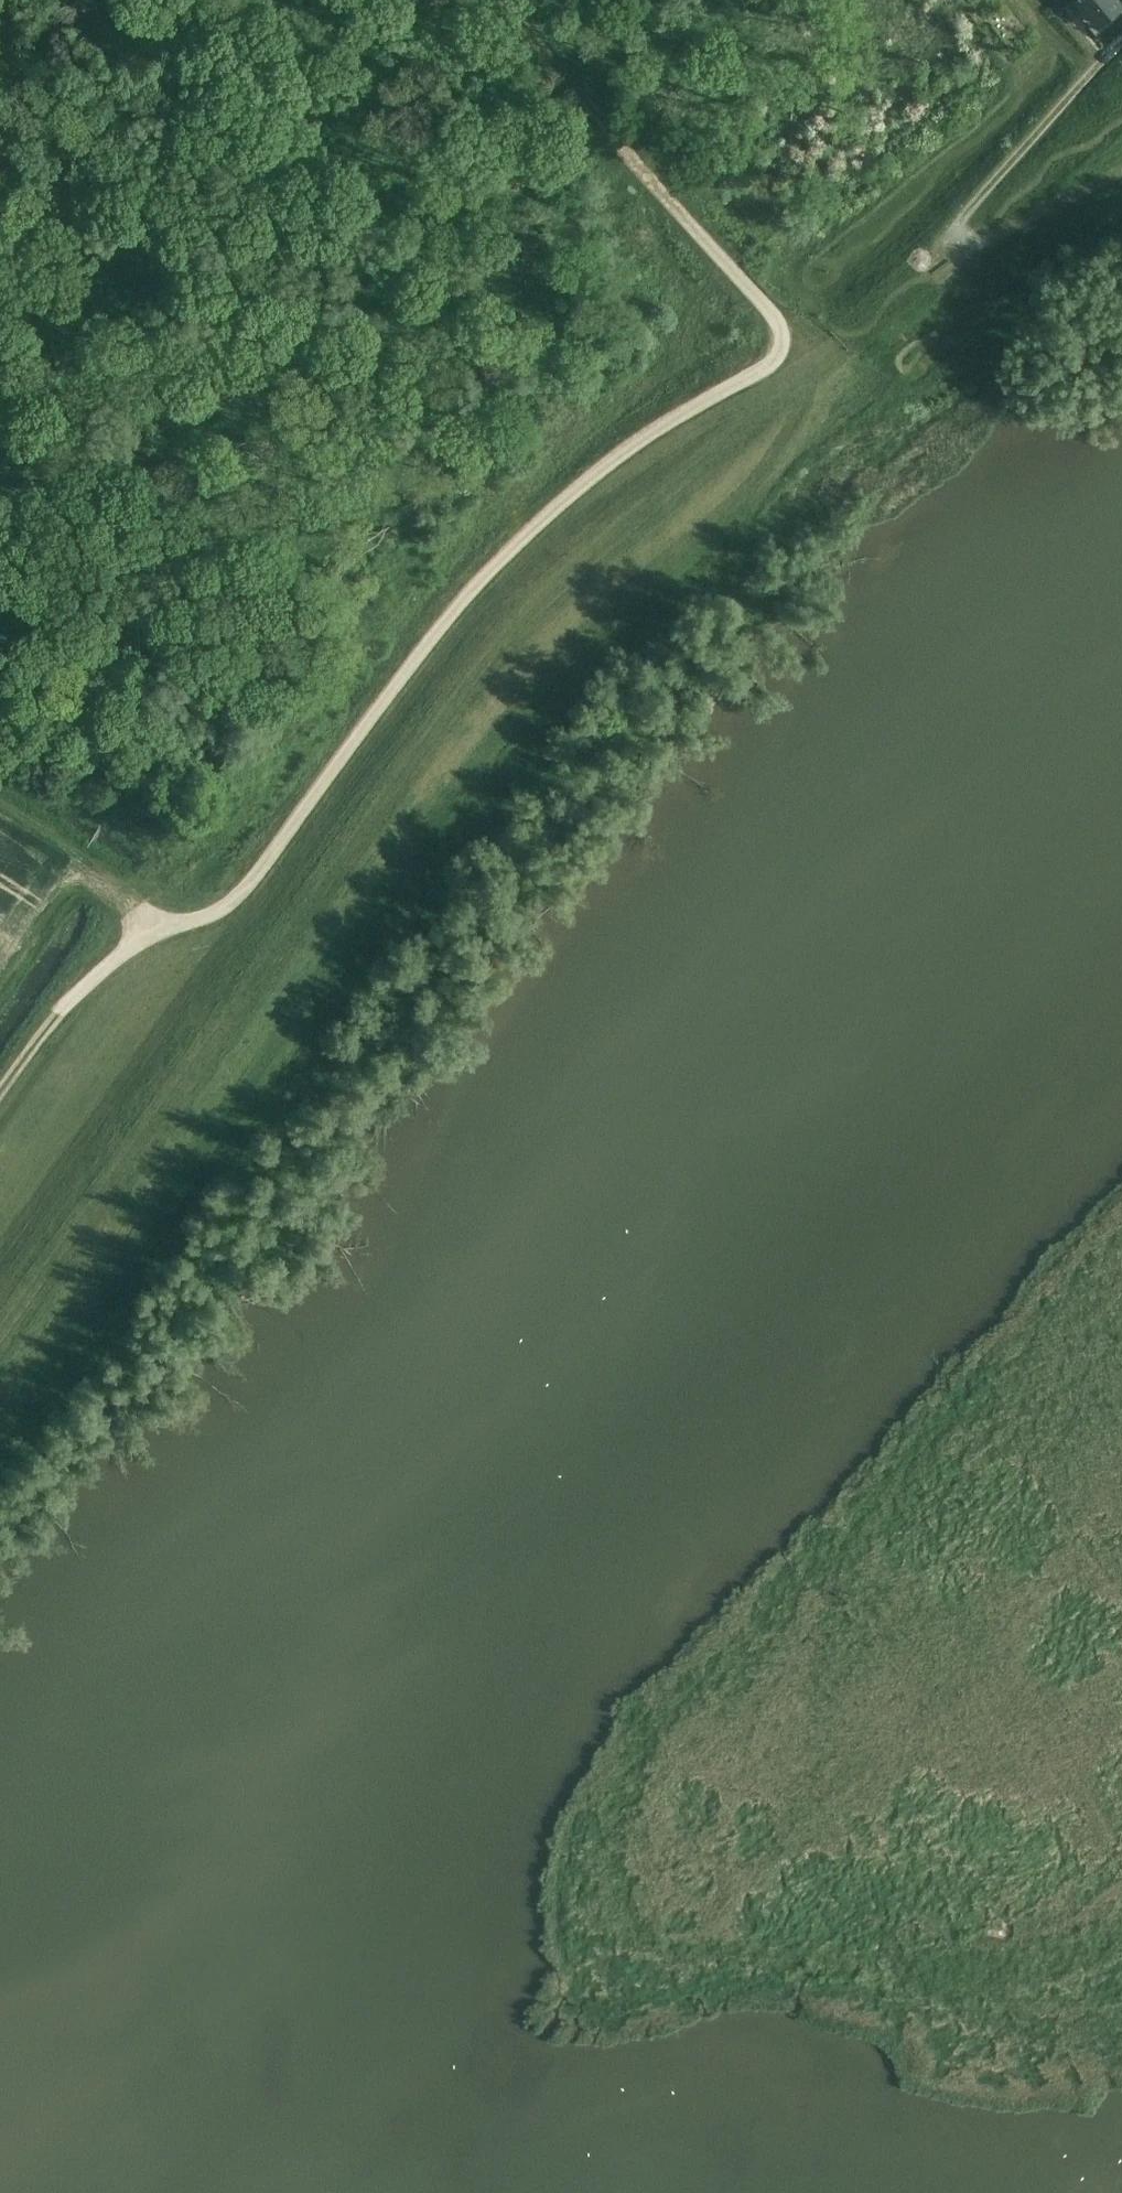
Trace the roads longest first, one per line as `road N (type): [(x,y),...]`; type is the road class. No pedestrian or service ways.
road 1 (track): [(0,1250),(445,622),(586,482),(770,365),(781,333)]
road 2 (track): [(944,257),(1064,100),(1121,44)]
road 3 (track): [(648,177),(781,333),(840,335)]
road 4 (track): [(648,177),(506,0)]
road 5 (track): [(840,335),(915,289),(944,257)]

